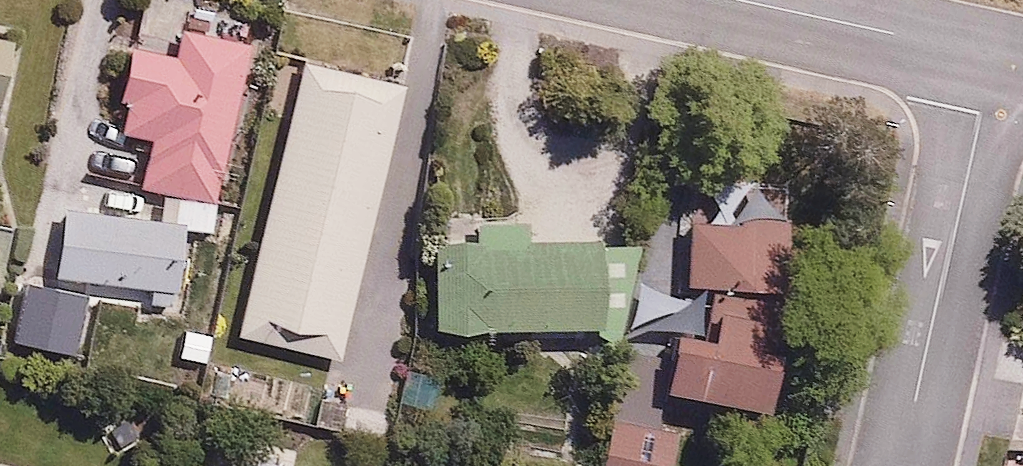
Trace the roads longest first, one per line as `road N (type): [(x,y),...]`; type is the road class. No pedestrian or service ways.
road 1 (residential): [(992,56),(904,465)]
road 2 (residential): [(992,56),(733,0)]

